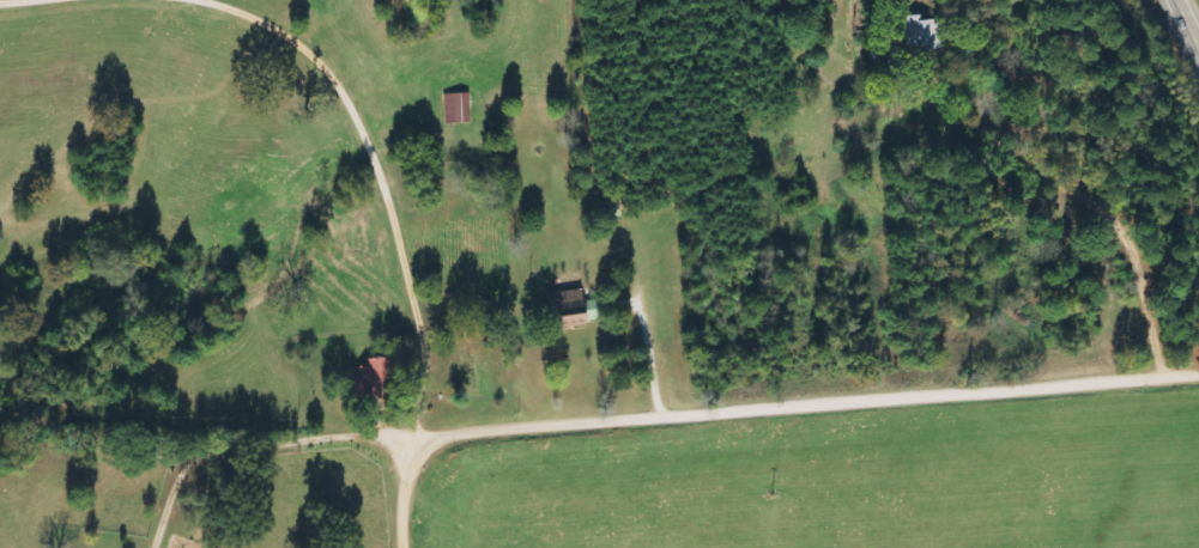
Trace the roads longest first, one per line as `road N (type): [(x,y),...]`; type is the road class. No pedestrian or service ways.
road 1 (track): [(417,547),(429,464),(453,442),(472,437),(1198,381)]

